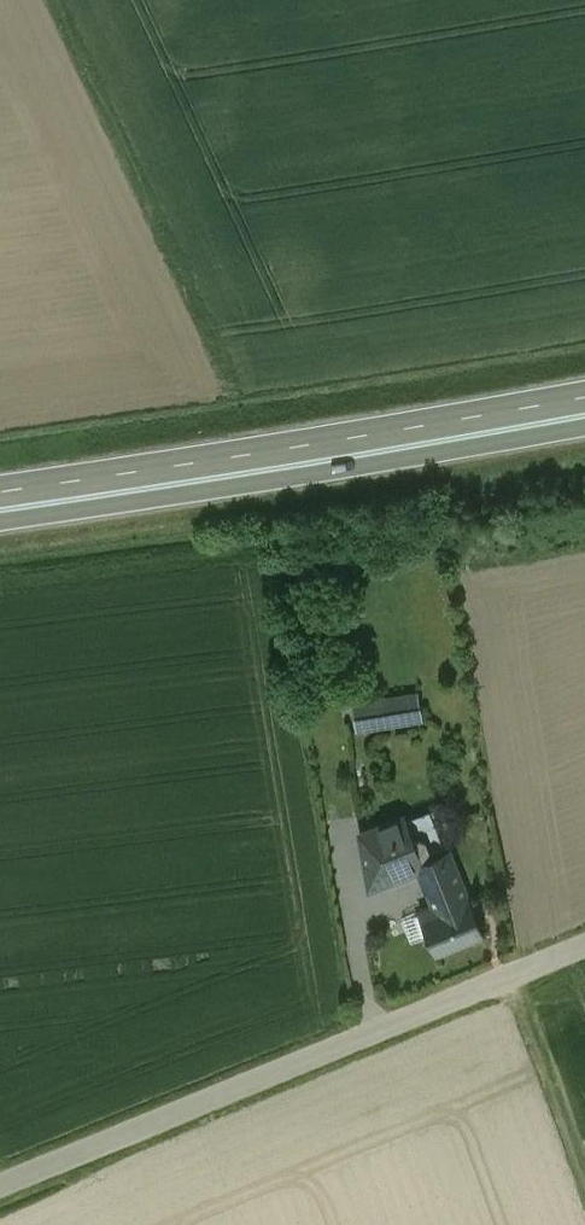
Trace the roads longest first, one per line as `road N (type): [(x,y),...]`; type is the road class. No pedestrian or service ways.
road 1 (unclassified): [(0,1189),(584,946)]
road 2 (trunk): [(584,395),(0,490)]
road 3 (trunk): [(0,519),(584,425)]

